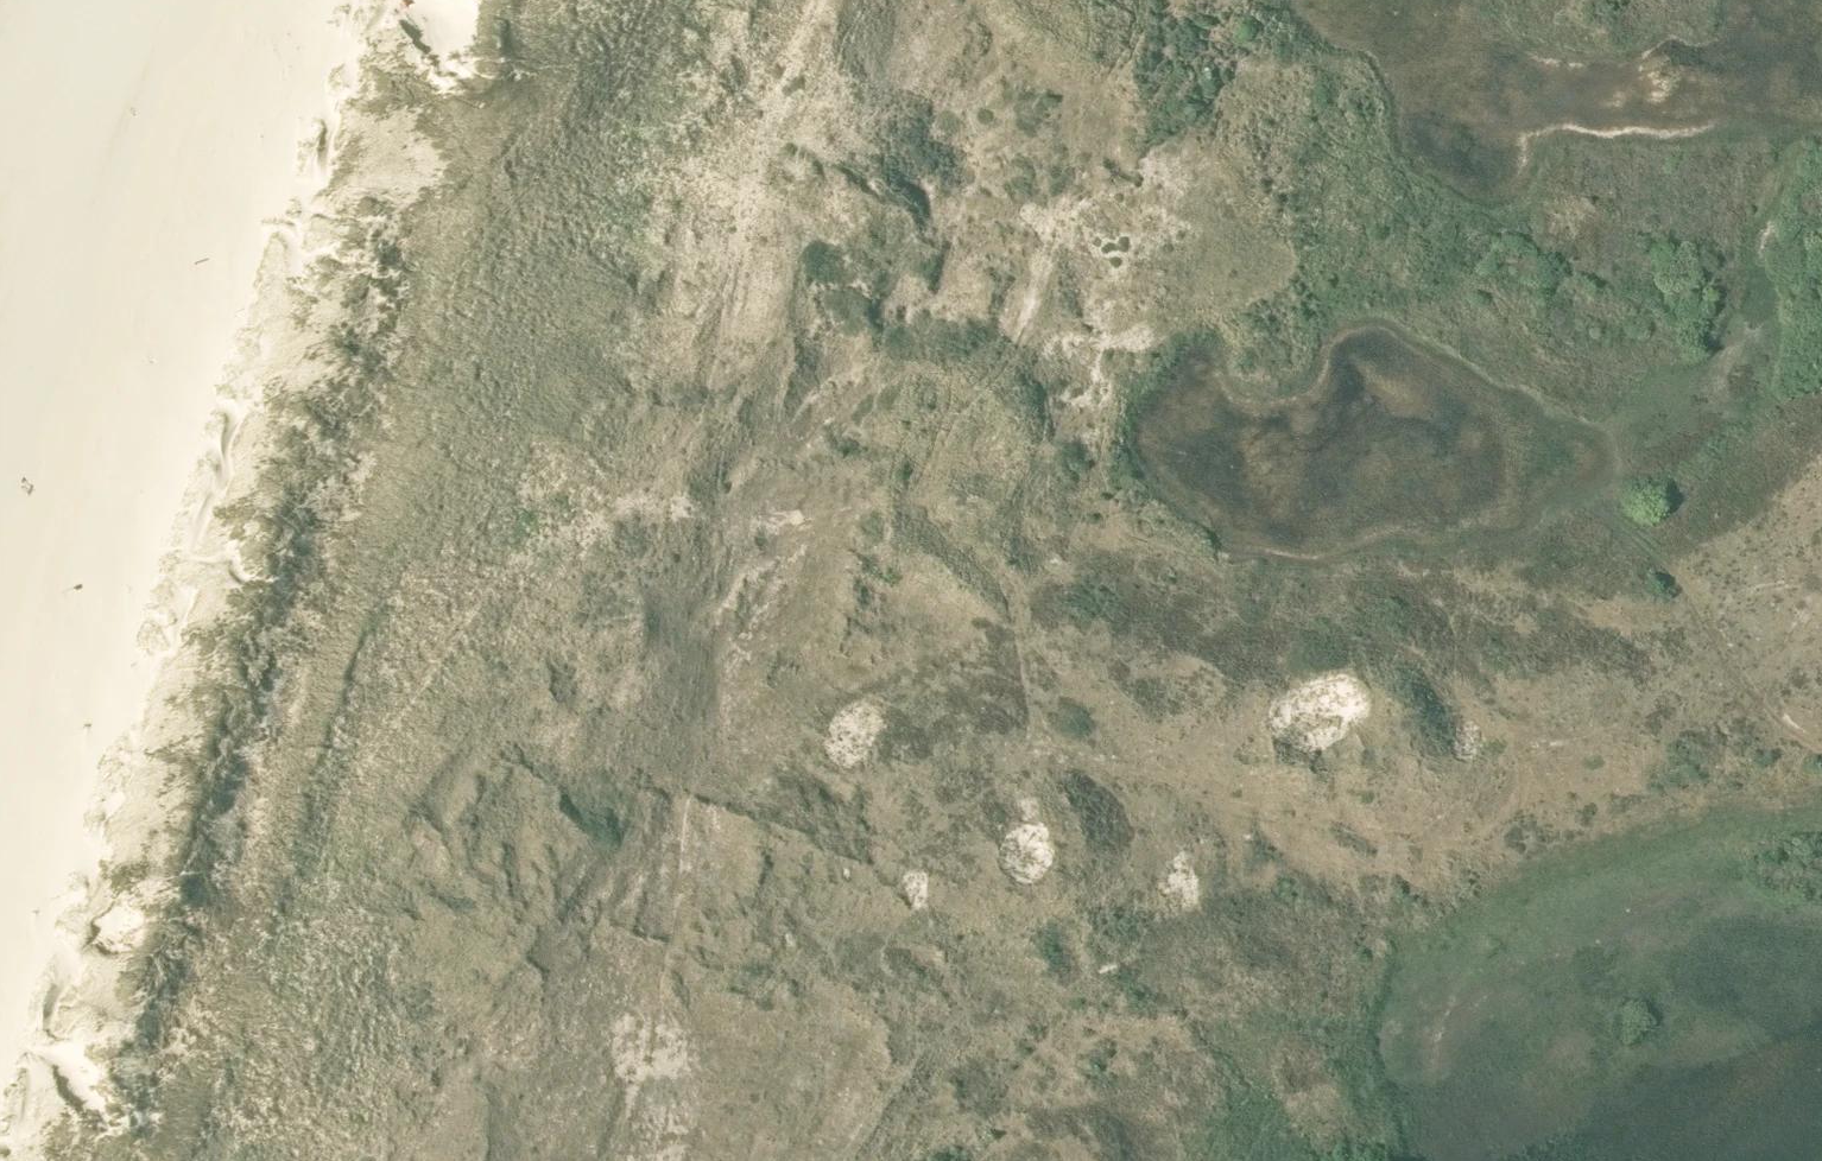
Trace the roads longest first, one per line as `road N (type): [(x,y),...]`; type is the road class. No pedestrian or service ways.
road 1 (track): [(1821,758),(1770,714),(1663,549),(1610,496)]

